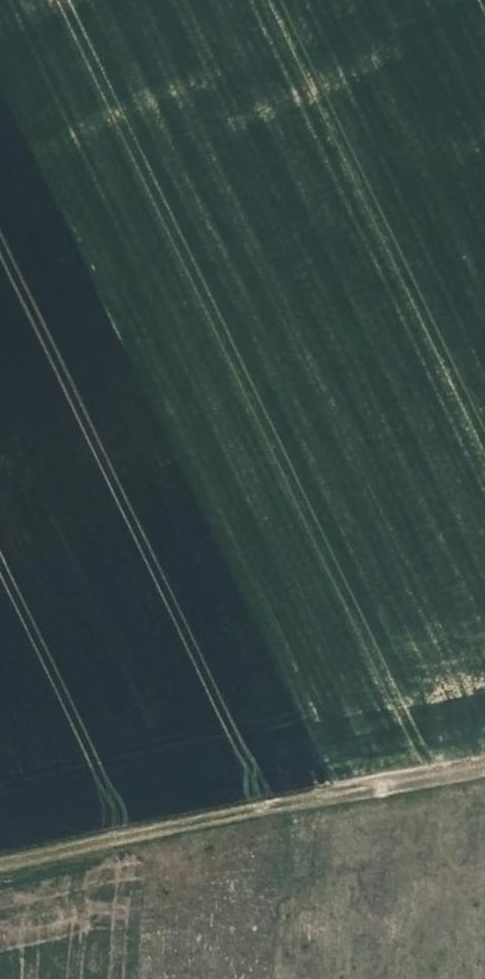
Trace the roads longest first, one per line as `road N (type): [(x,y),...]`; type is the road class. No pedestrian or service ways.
road 1 (track): [(0,857),(484,762)]

